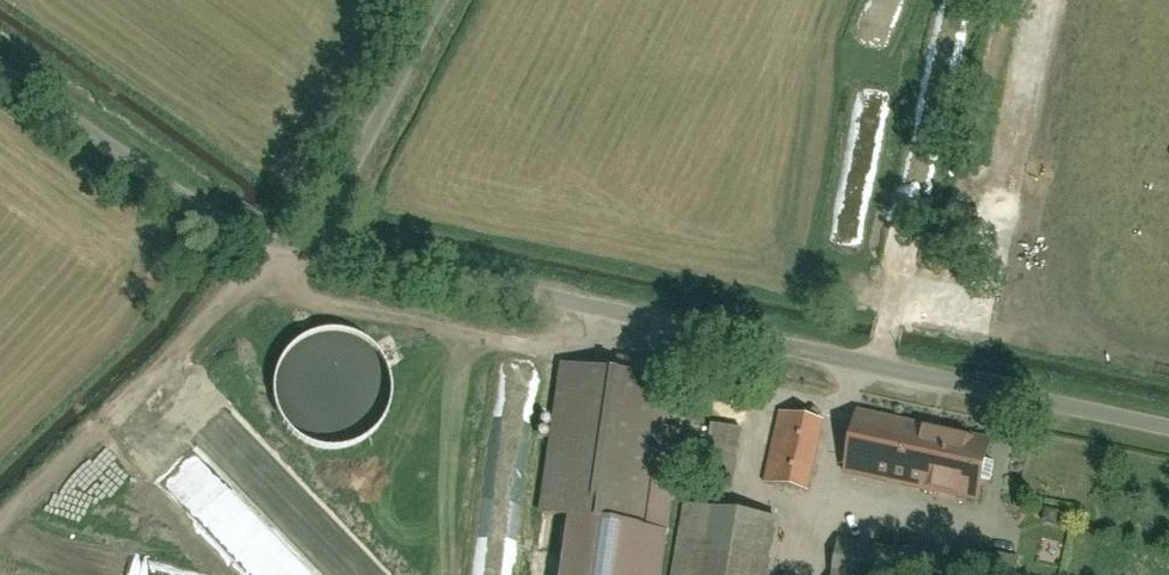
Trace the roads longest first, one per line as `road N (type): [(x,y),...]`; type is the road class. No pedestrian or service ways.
road 1 (residential): [(0,68),(243,236),(269,245),(1168,436)]
road 2 (track): [(0,523),(269,245)]

